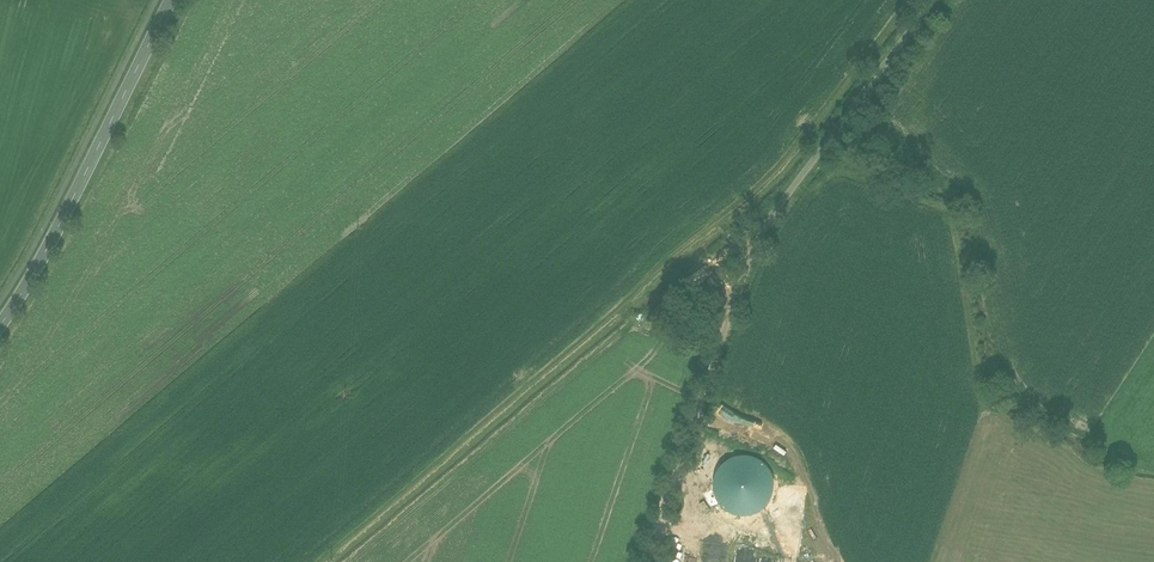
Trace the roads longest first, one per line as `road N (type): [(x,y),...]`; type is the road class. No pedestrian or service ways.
road 1 (residential): [(649,561),(747,261),(924,0)]
road 2 (tertiary): [(0,319),(172,0)]

